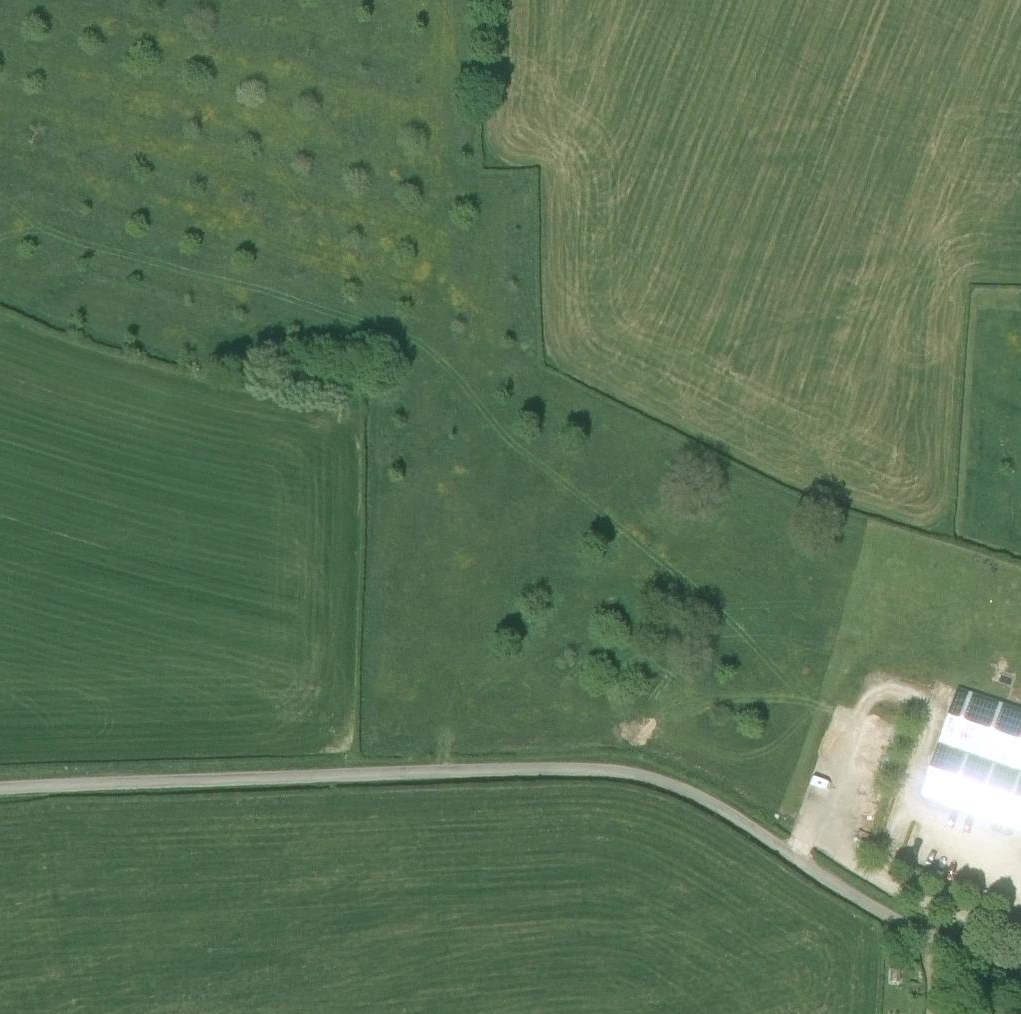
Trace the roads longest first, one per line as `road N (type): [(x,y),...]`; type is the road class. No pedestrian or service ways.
road 1 (unclassified): [(1020,966),(888,916),(726,812),(639,776),(517,768),(0,787)]

